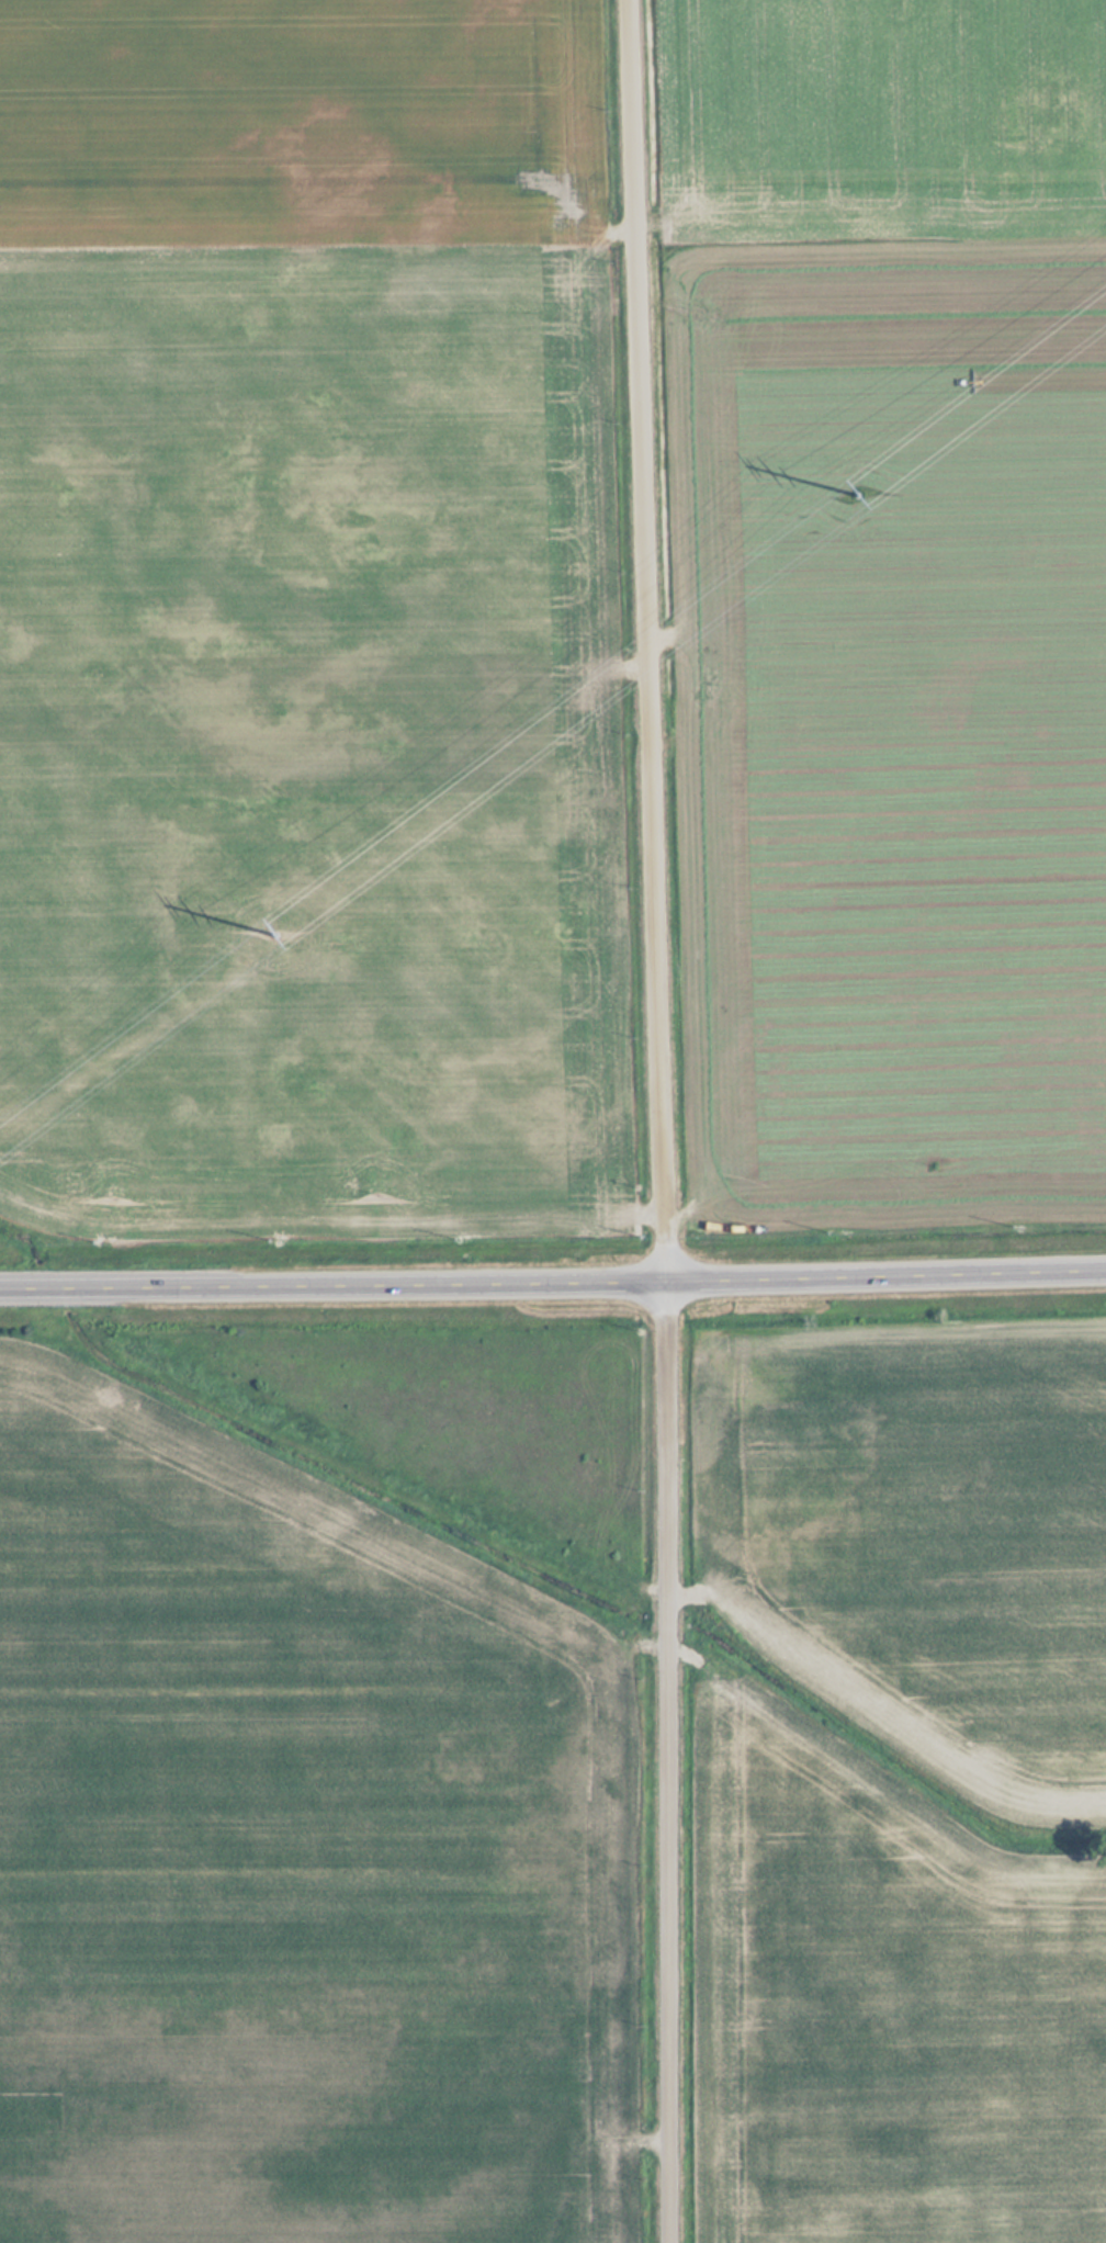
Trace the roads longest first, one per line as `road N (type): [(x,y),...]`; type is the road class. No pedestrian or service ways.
road 1 (residential): [(669,1278),(628,0)]
road 2 (primary): [(0,1286),(1105,1267)]
road 3 (residential): [(669,2242),(669,1278)]

